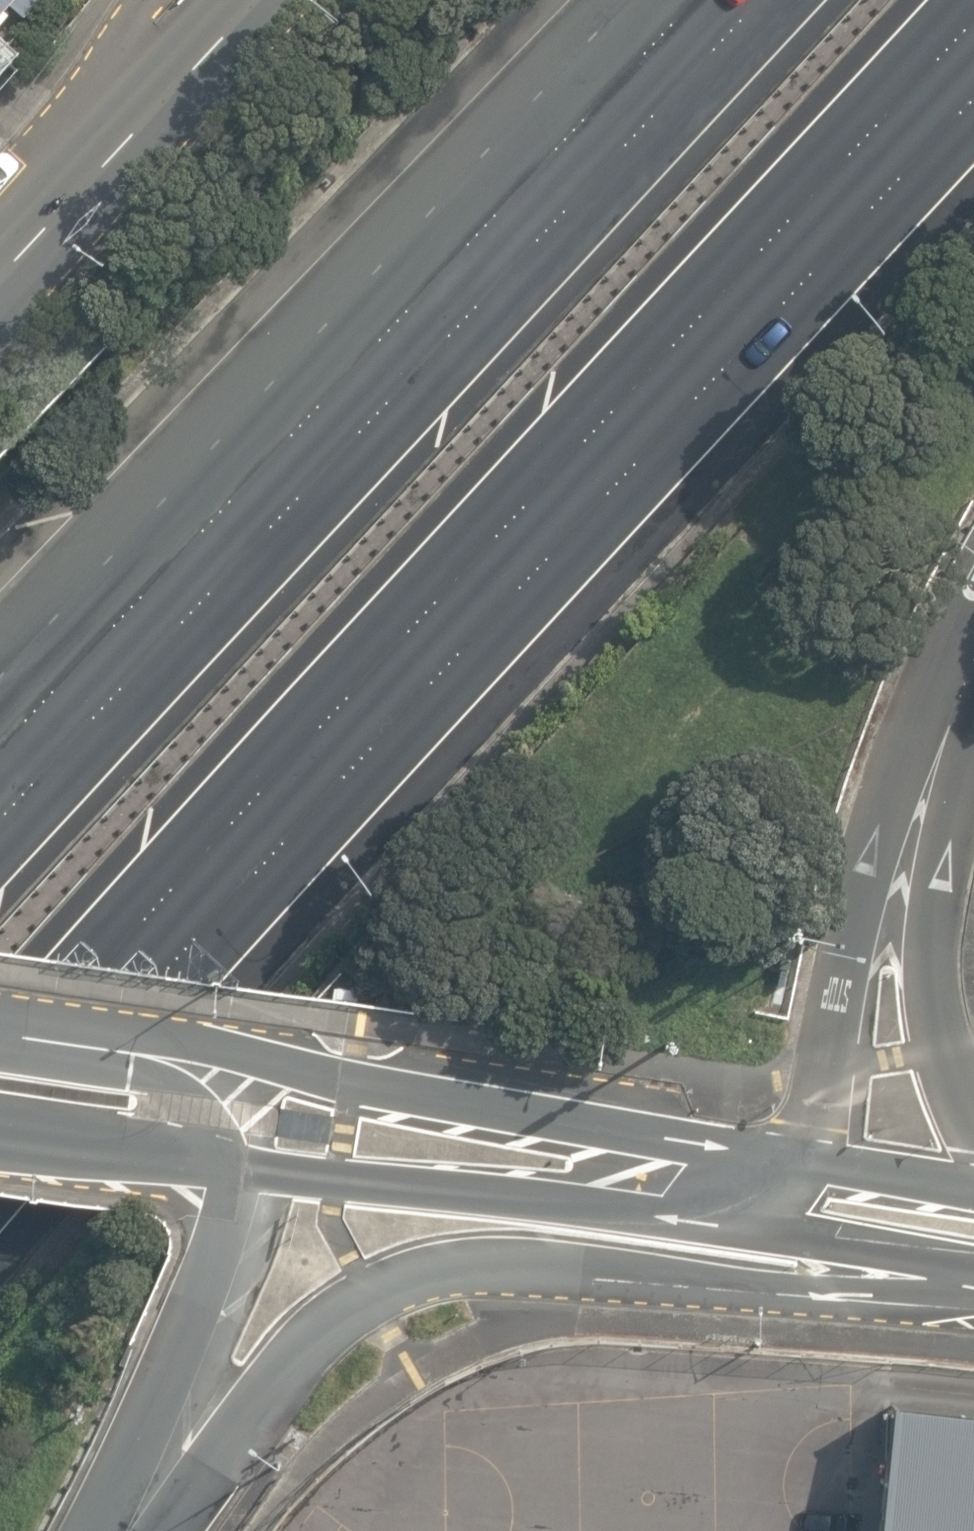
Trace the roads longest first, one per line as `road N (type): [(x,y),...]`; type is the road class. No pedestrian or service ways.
road 1 (motorway): [(973,26),(285,760),(0,1095)]
road 2 (motorway): [(0,812),(759,0)]
road 3 (motorway): [(0,676),(745,0)]
road 4 (motorway): [(973,1290),(875,1305),(517,1263),(434,1271),(366,1292),(302,1349),(143,1530)]
road 5 (secondary): [(27,1014),(217,1044),(424,1109),(792,1162)]
road 6 (motorway): [(973,603),(930,696),(888,819),(825,1072),(792,1162)]
road 7 (secondary): [(672,1220),(207,1161)]
road 8 (secondary): [(261,0),(0,290)]
road 9 (motorway): [(207,1161),(219,1218),(203,1300),(111,1530)]
road 10 (motorway): [(973,763),(937,932),(934,989),(943,1054),(973,1123)]
road 11 (secondary): [(973,1273),(672,1220)]
road 12 (secondary): [(27,1014),(152,1077),(186,1116),(207,1161)]
road 13 (secondary): [(207,1161),(0,1129)]
road 14 (secondary): [(792,1162),(973,1192)]
road 15 (motorway): [(792,1162),(756,1196),(672,1220)]

